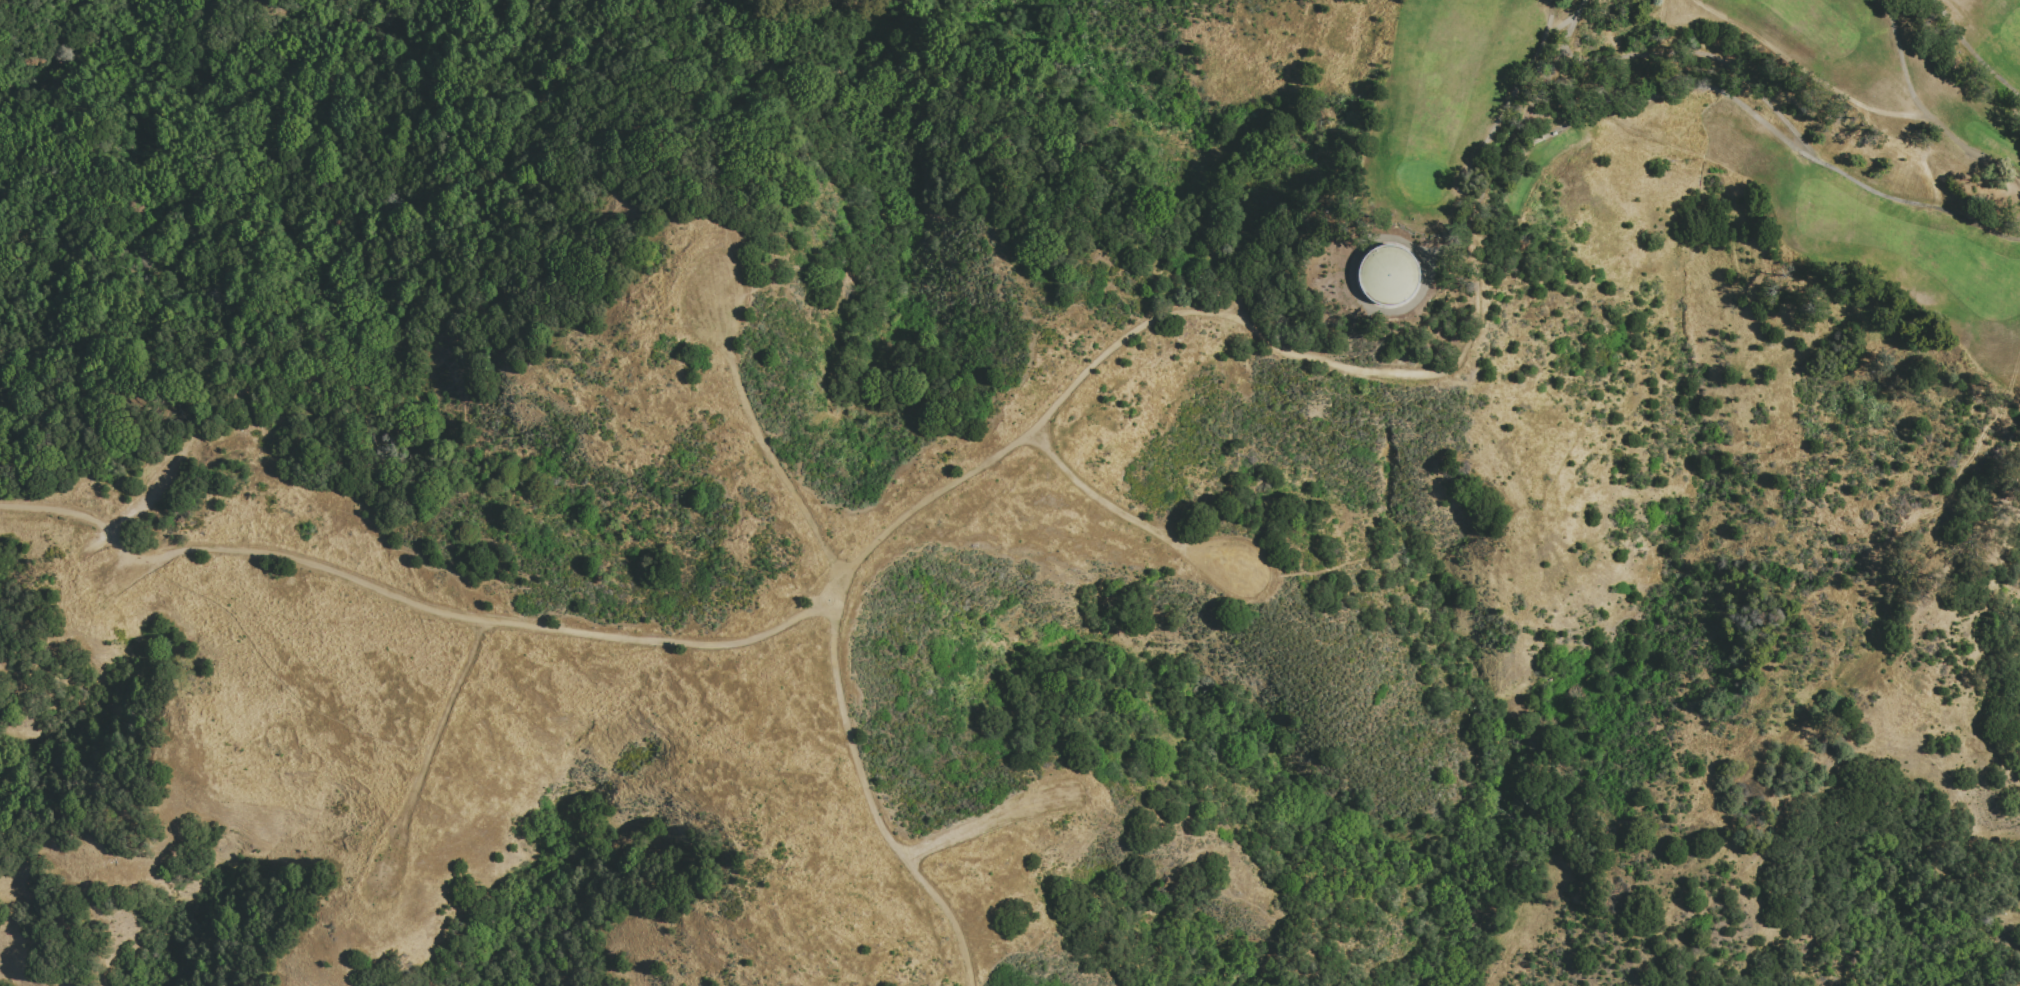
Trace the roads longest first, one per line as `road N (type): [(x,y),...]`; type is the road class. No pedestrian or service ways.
road 1 (track): [(1452,371),(1430,377),(1349,369),(1297,357),(1220,312),(1159,317),(1125,338),(1033,432),(907,518),(819,607),(756,639),(724,644),(442,614),(267,552),(133,559),(98,524),(0,512)]
road 2 (track): [(927,0),(833,54),(408,155),(250,315),(204,376),(180,453),(144,505),(105,531)]
road 3 (track): [(1236,571),(1108,510),(1033,432)]

